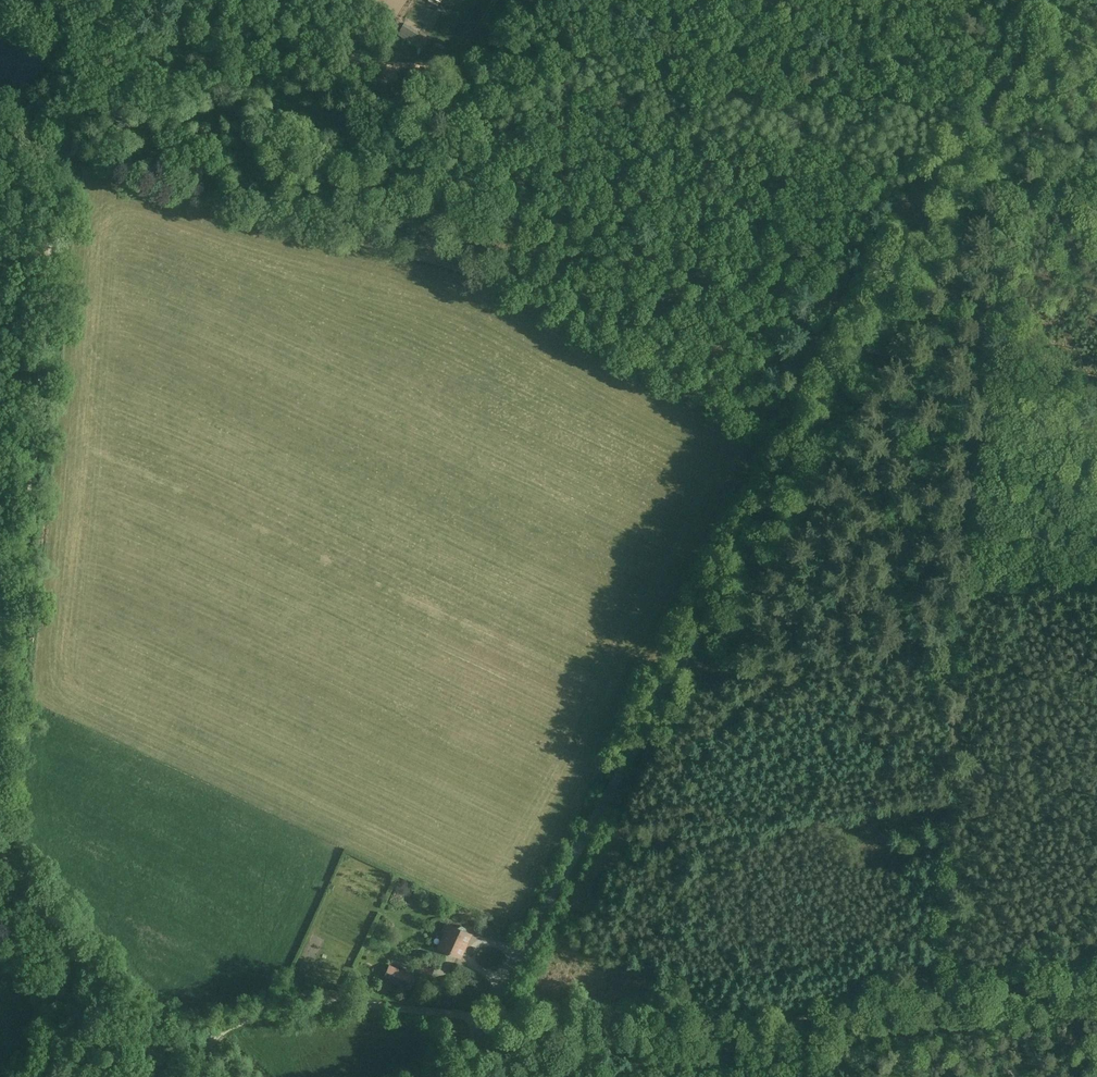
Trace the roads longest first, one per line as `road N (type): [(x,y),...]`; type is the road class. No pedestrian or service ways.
road 1 (tertiary): [(464,1076),(487,1015),(1051,0)]
road 2 (track): [(0,796),(55,159),(72,156),(81,118),(74,0)]
road 3 (track): [(72,156),(249,216),(480,275),(799,458)]
road 4 (track): [(487,1015),(723,1026),(1096,980)]
road 5 (track): [(487,1015),(370,1003),(300,1006),(224,1029),(202,1059)]
road 6 (track): [(202,1059),(151,1034),(0,851)]
road 7 (track): [(495,0),(460,54),(402,66),(374,64),(265,0)]

